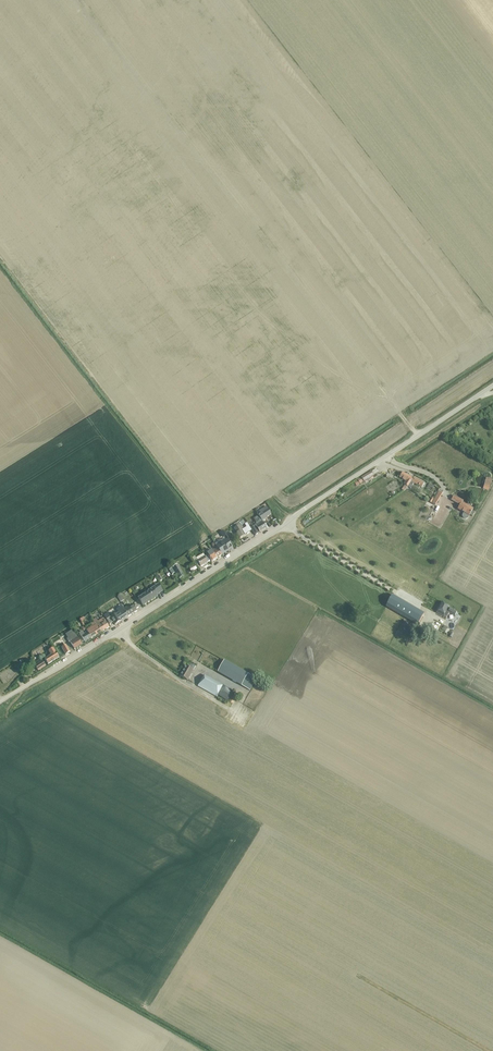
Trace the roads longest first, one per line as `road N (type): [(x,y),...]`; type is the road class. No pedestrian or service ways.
road 1 (tertiary): [(0,702),(492,386)]

